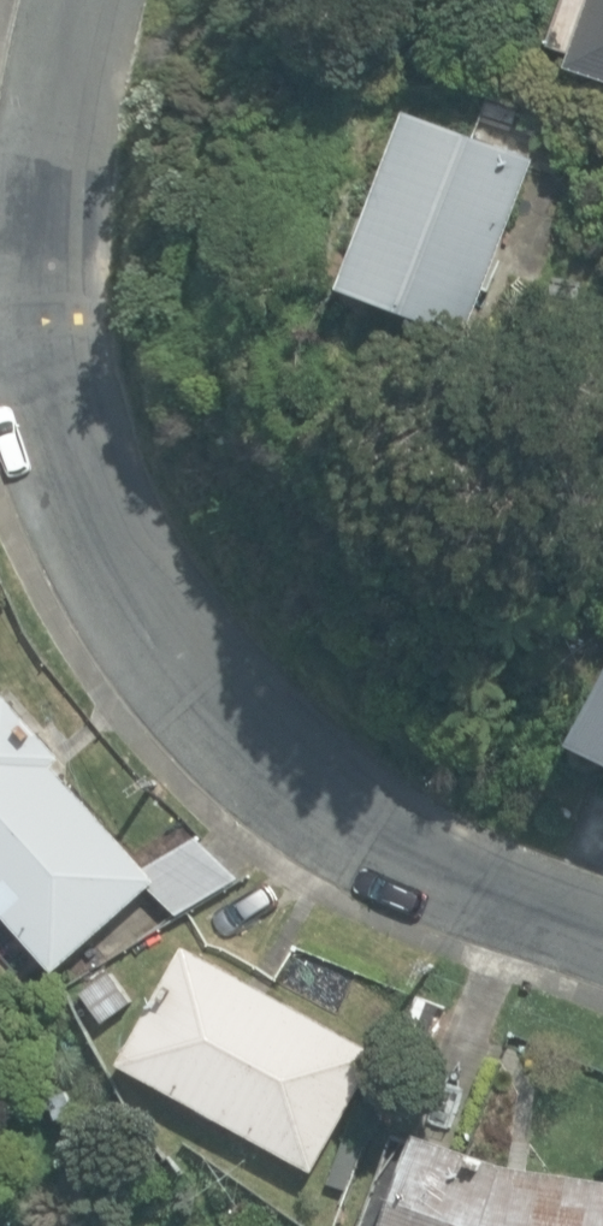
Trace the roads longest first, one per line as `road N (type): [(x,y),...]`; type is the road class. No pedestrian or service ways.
road 1 (residential): [(602,938),(493,899),(319,806),(238,738),(128,571),(57,435),(37,309)]
road 2 (residential): [(37,309),(41,192),(85,0)]

